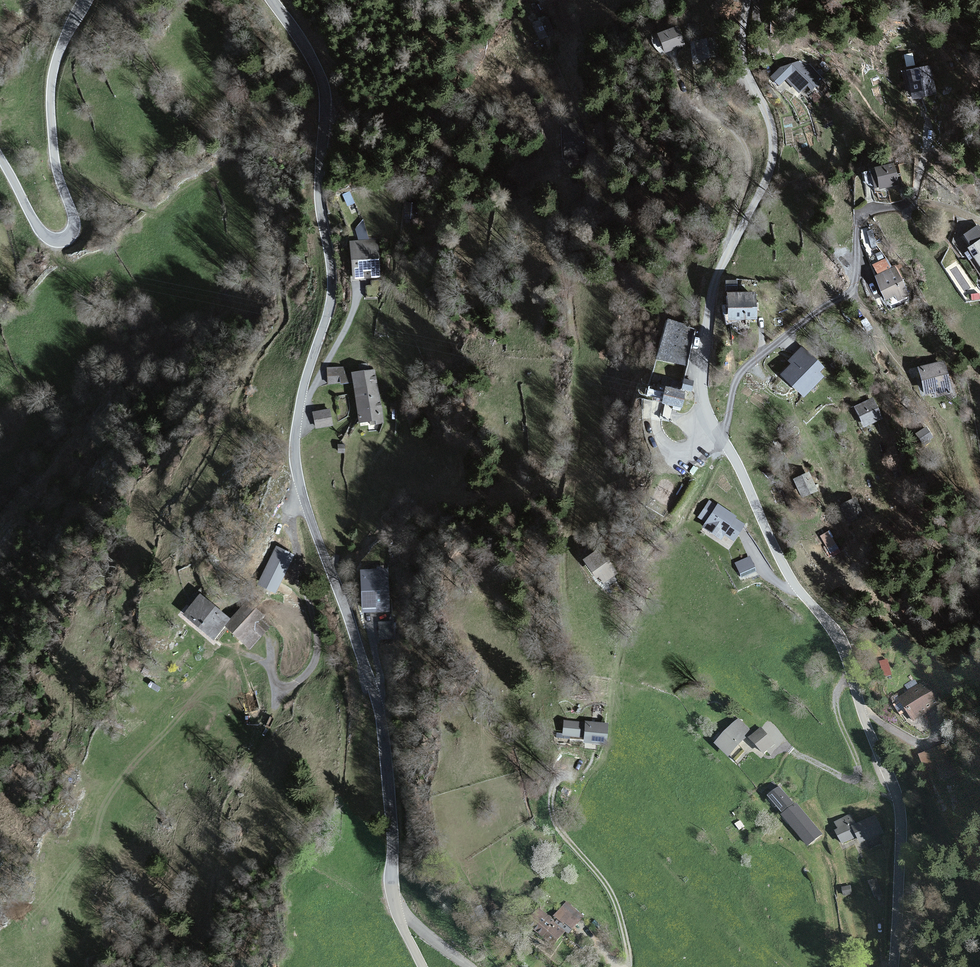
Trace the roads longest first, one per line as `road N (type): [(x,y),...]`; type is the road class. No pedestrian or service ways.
road 1 (unclassified): [(894,966),(897,800),(841,640),(785,569),(703,396),(713,286),(772,154),(770,124),(743,67),(748,0)]
road 2 (unclassified): [(272,0),(310,58),(325,99),(318,190),(331,296),(302,394),(296,467),(380,713),(393,899),(422,966)]
road 3 (track): [(554,792),(617,766),(623,675),(652,551),(722,440)]
road 4 (unclassified): [(0,157),(40,230),(67,238),(73,221),(56,165),(51,89),(85,0)]
road 5 (track): [(302,492),(286,517),(320,647),(318,662),(290,690),(272,680),(268,638)]
road 6 (track): [(781,745),(855,780),(858,765),(834,709),(853,674)]
road 7 (track): [(301,400),(309,399),(350,324),(361,289)]

